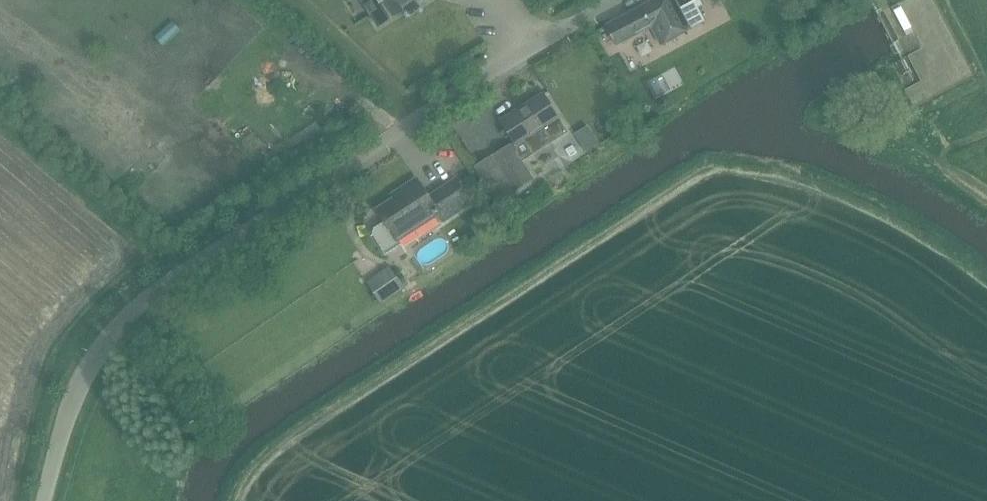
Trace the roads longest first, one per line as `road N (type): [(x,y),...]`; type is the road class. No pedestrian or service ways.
road 1 (unclassified): [(45,500),(81,375),(129,313),(474,81),(614,0)]

